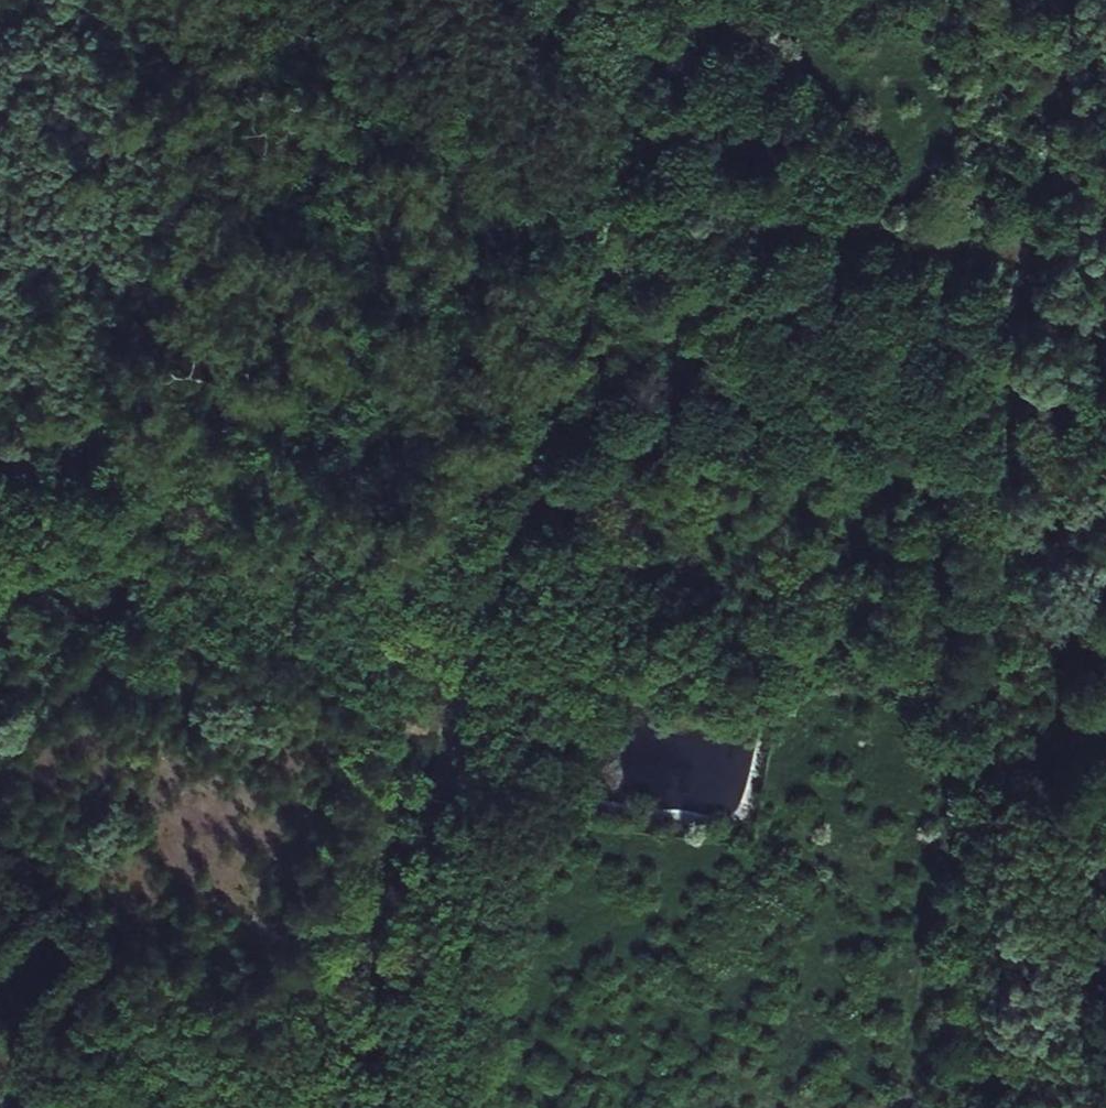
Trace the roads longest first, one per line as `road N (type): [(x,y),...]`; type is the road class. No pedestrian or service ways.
road 1 (track): [(1076,0),(1082,32),(1024,299),(1005,519),(976,721),(932,913),(905,1107)]

